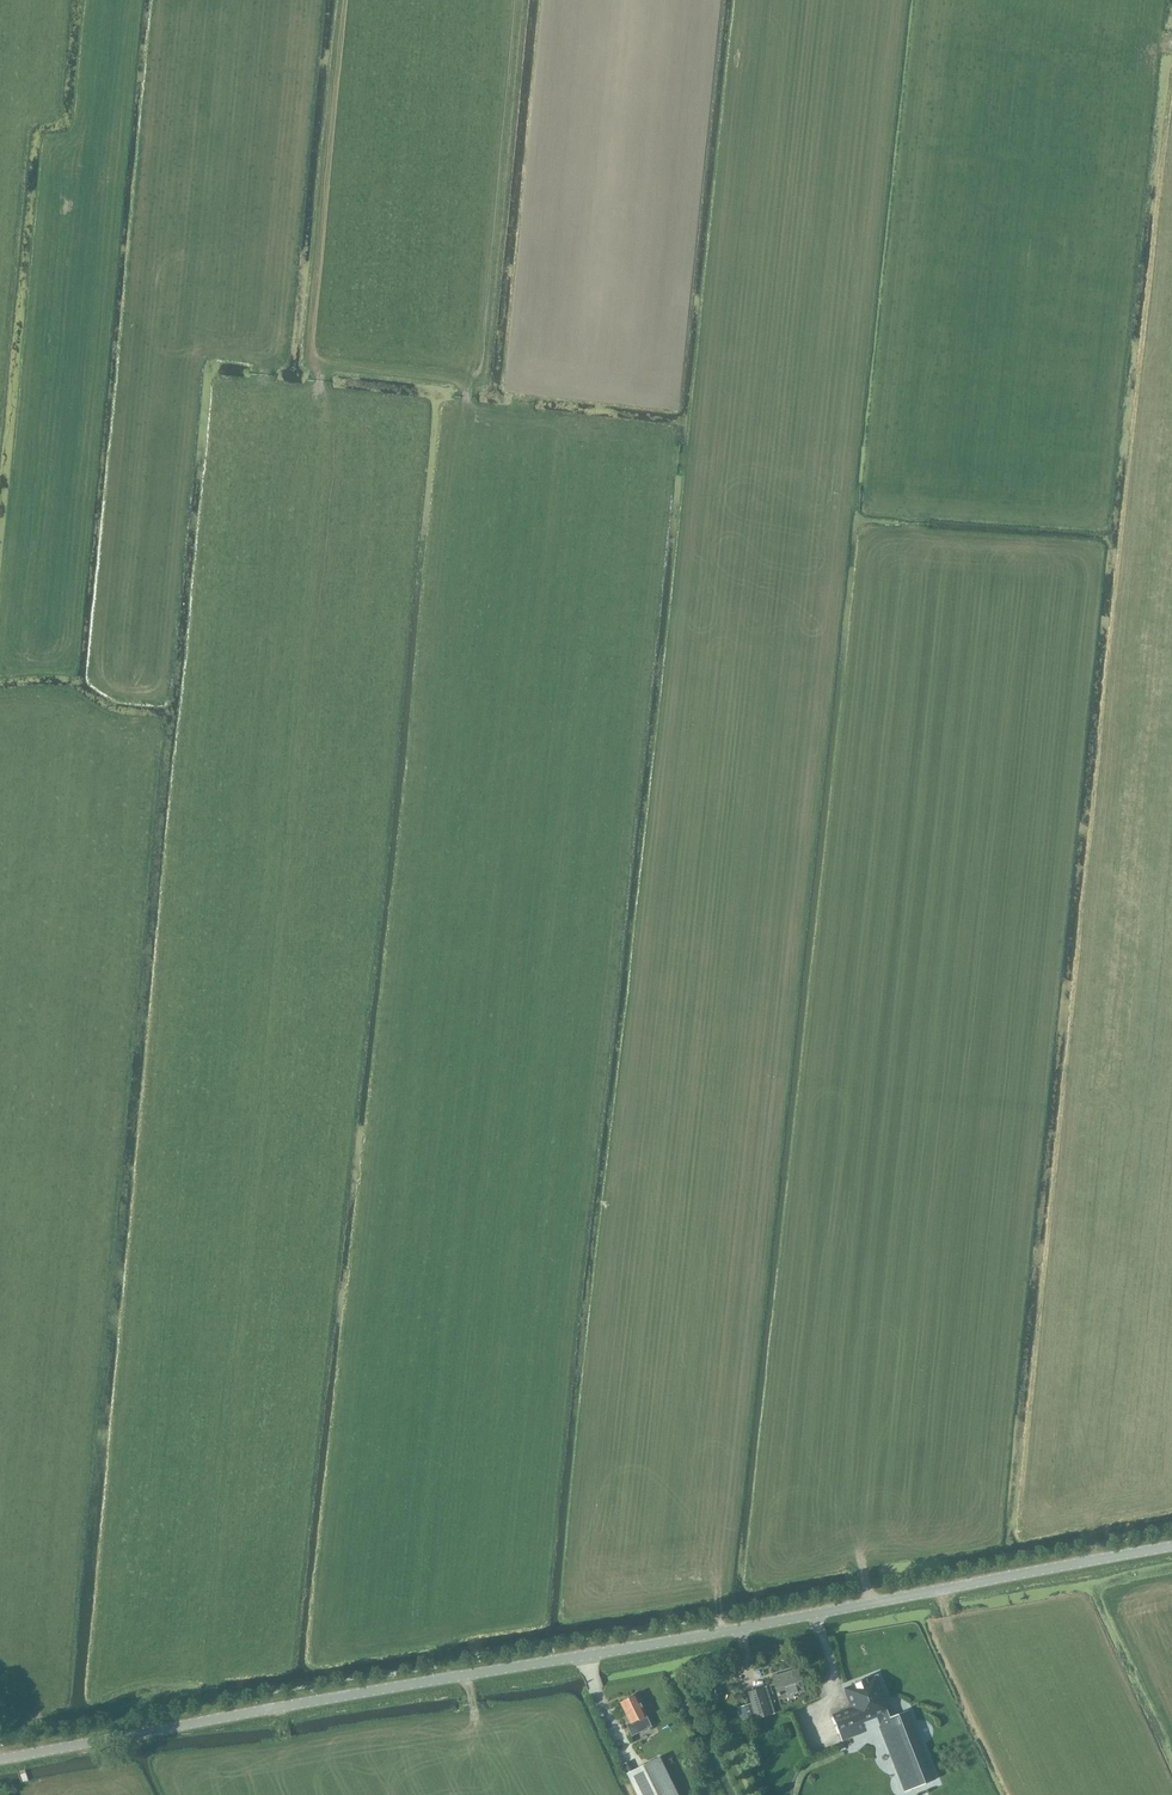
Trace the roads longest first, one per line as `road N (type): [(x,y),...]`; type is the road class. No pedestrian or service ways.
road 1 (unclassified): [(0,1759),(677,1644),(1171,1548)]
road 2 (track): [(1098,1379),(1085,1499),(1097,1562)]
road 3 (track): [(215,1594),(218,1722)]

